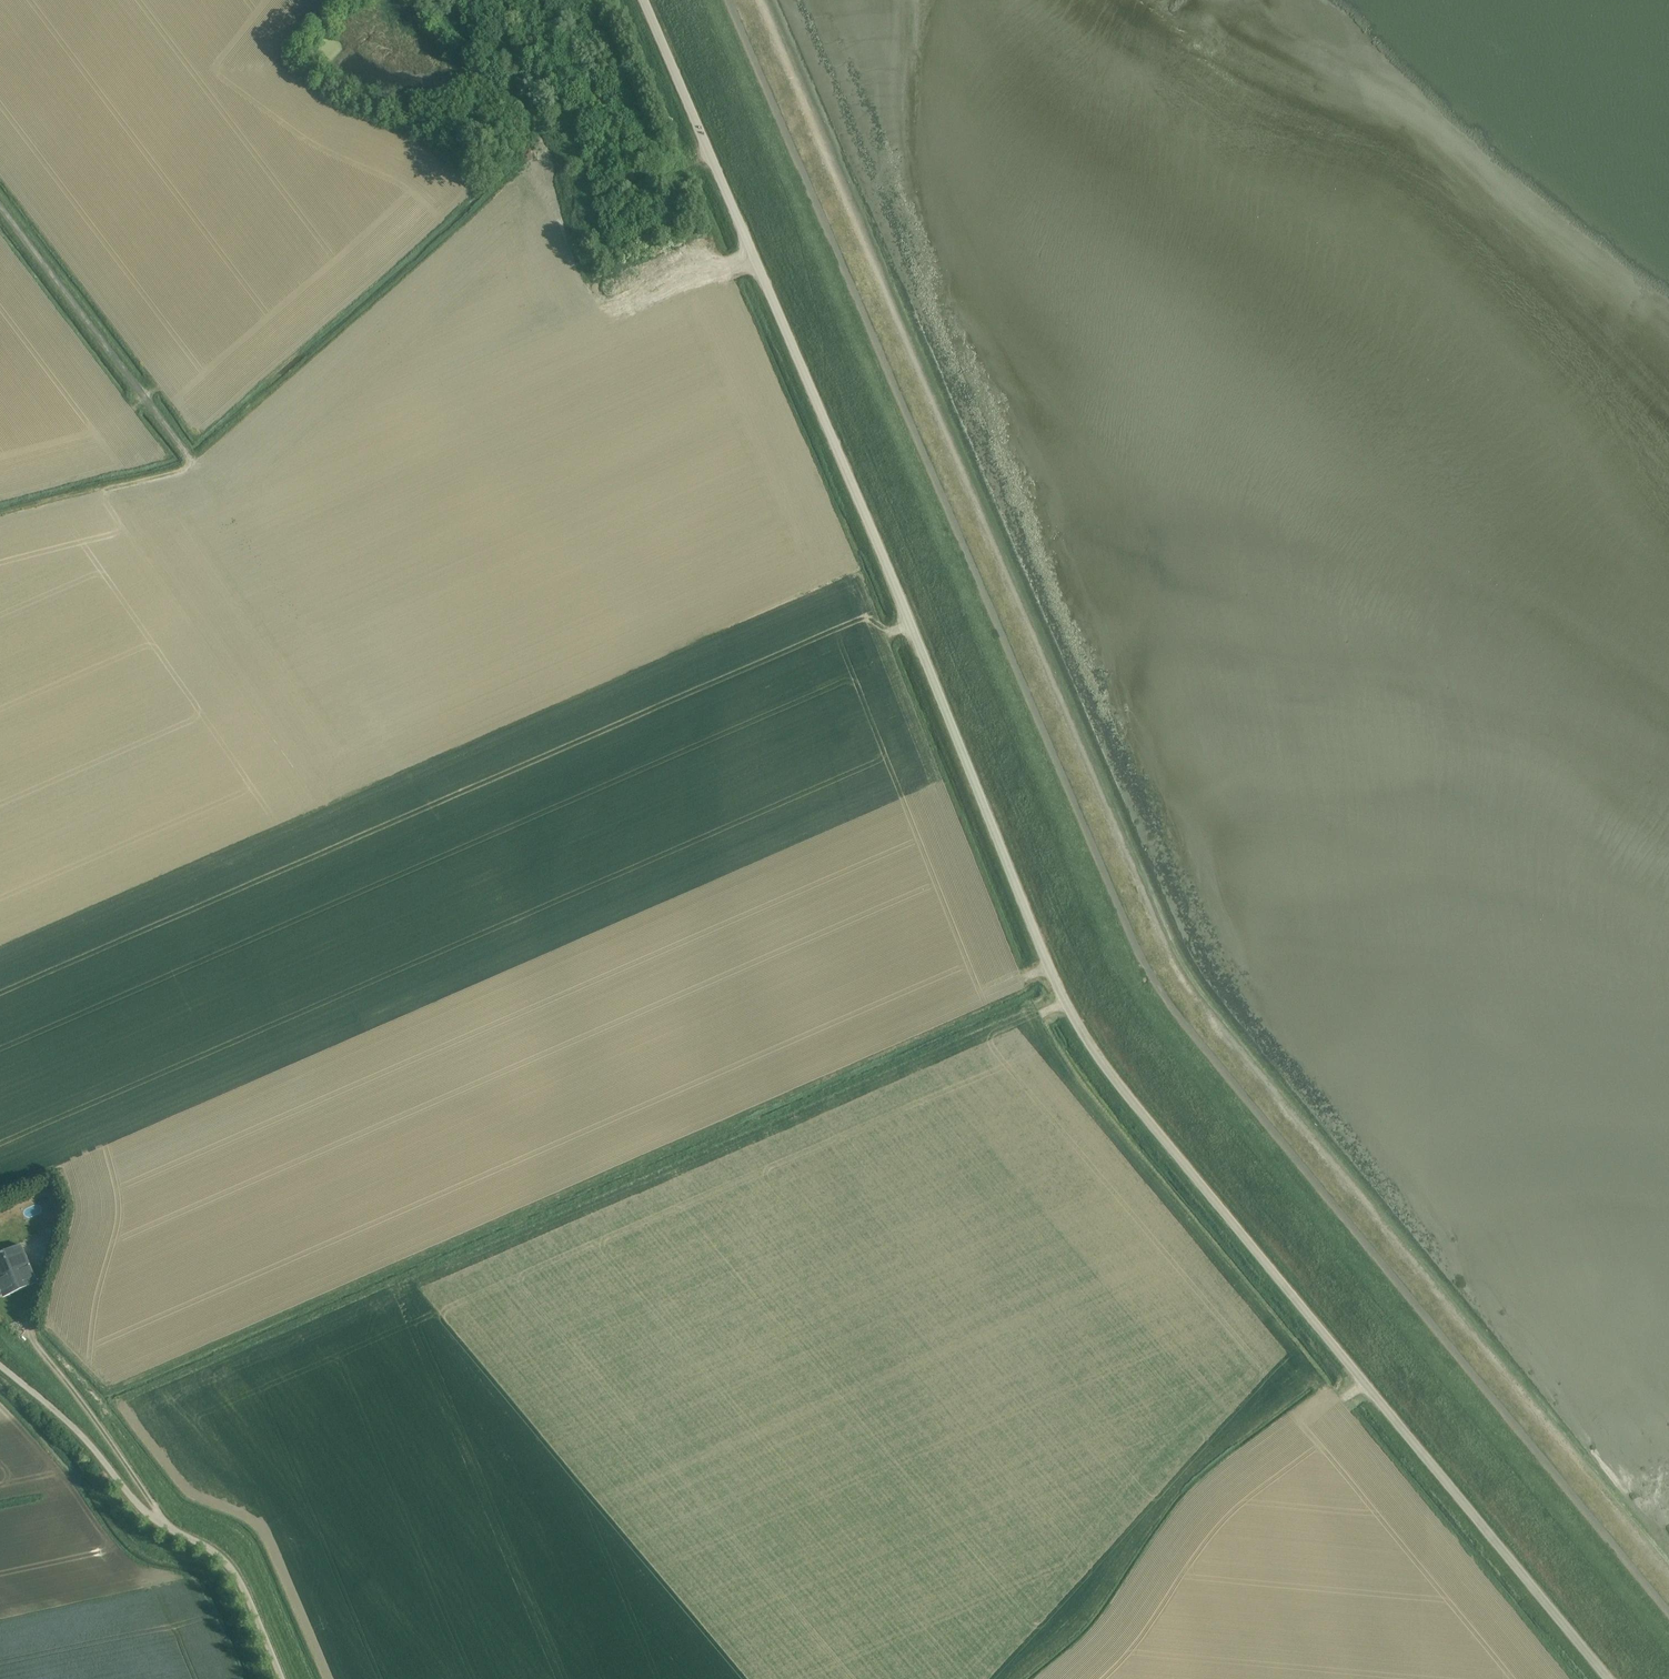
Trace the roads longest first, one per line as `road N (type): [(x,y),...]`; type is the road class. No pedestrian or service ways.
road 1 (unclassified): [(1604,1678),(1109,1074),(1066,1007),(643,0)]
road 2 (tertiary): [(285,1678),(242,1580),(211,1551),(141,1509),(82,1436),(0,1367)]
road 3 (track): [(0,207),(189,455),(184,469),(108,489)]

